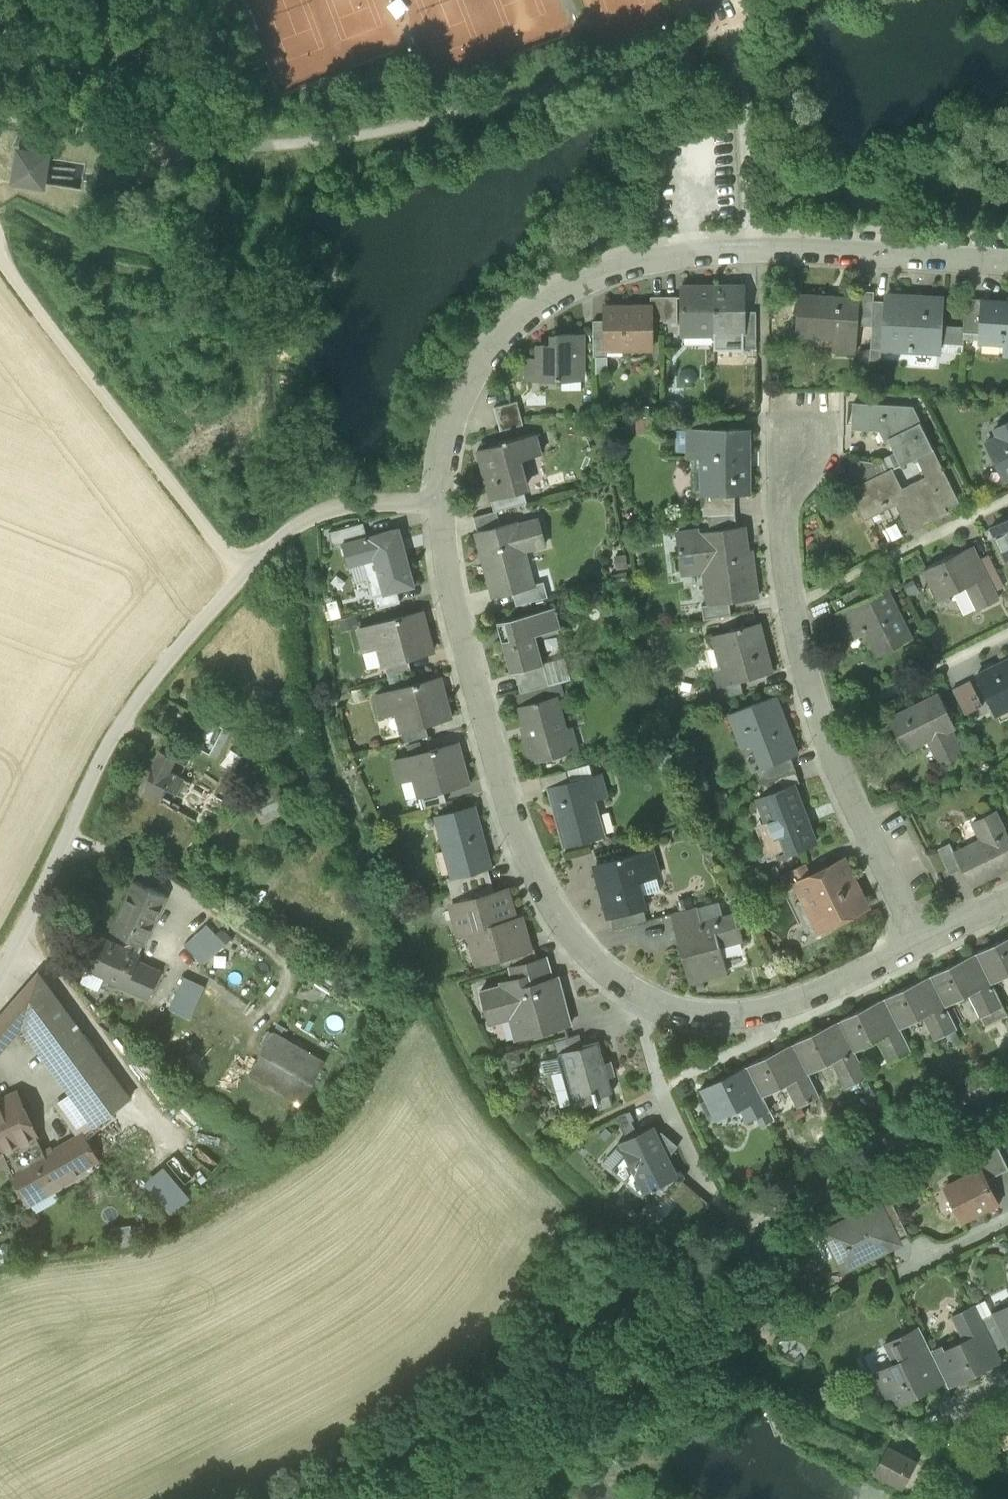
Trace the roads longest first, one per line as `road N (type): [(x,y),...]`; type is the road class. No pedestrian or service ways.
road 1 (residential): [(922,941),(762,1022),(690,1024),(603,975),(540,877),(516,811),(451,602),(440,502)]
road 2 (residential): [(440,502),(470,384),(495,346),(564,285),(636,258),(701,247),(1007,262)]
road 3 (unclassified): [(0,983),(118,737),(239,576)]
road 4 (unclassified): [(0,258),(239,576)]
road 5 (residential): [(791,607),(1007,498)]
road 6 (residential): [(922,941),(814,725)]
road 7 (unclassified): [(239,576),(270,542),(337,501),(440,502)]
road 8 (residential): [(814,725),(1007,633)]
road 9 (residential): [(791,607),(783,500),(797,442)]
road 10 (residential): [(814,725),(791,607)]

